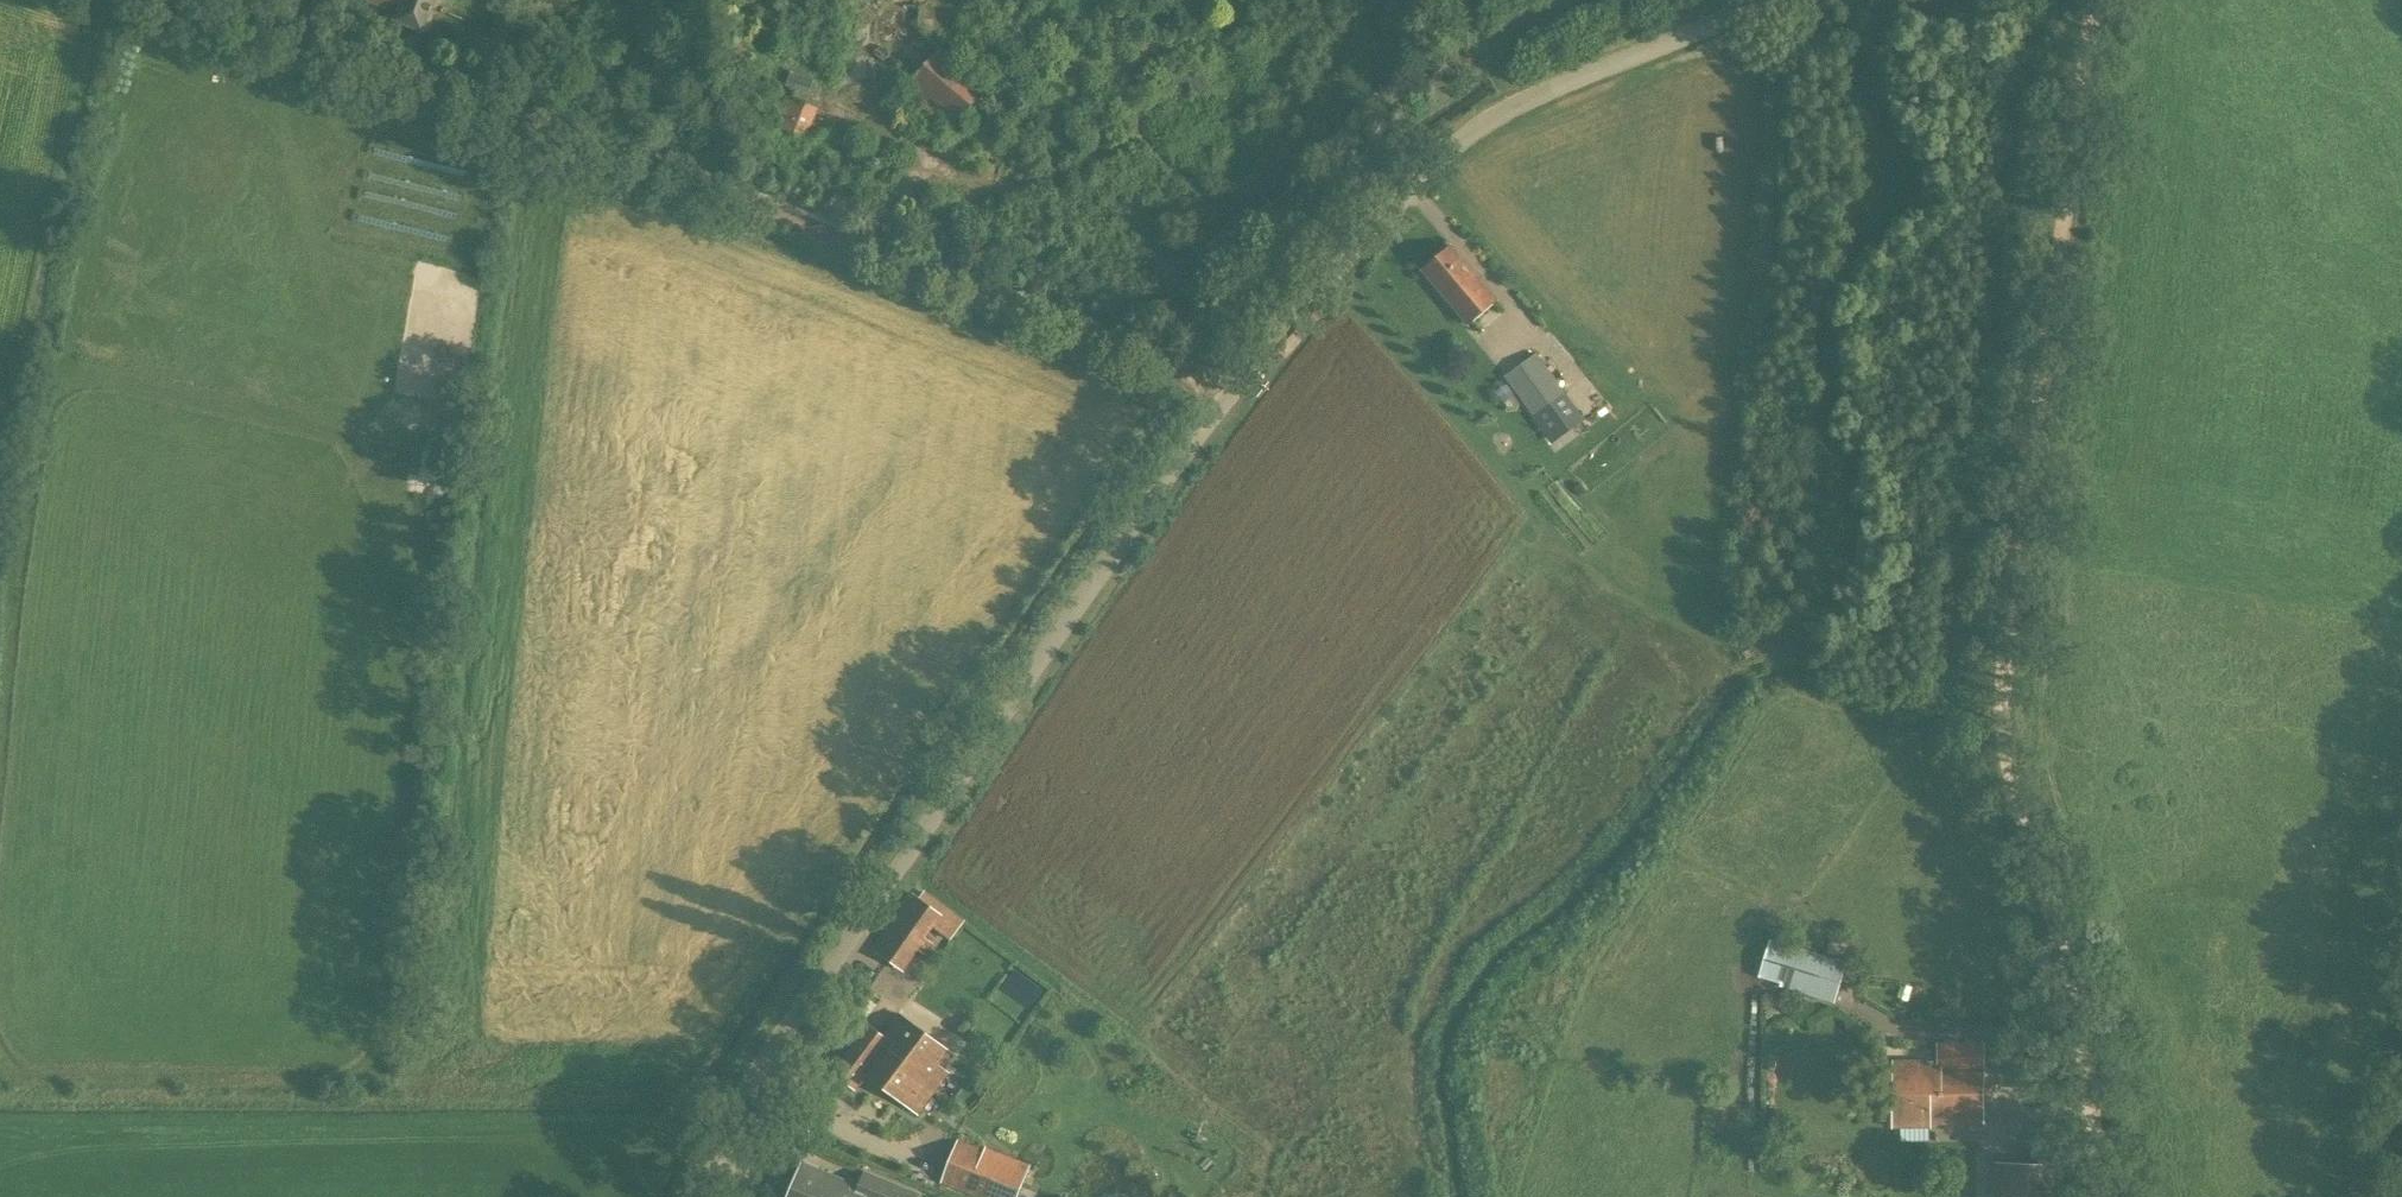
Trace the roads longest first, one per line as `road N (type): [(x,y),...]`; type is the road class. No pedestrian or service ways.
road 1 (unclassified): [(708,1196),(755,1106),(900,870),(1186,442),(1410,184),(1462,141),(1520,108),(1787,0)]
road 2 (unclassified): [(2093,1196),(2009,754),(2076,0)]
road 3 (track): [(1228,394),(175,0)]

